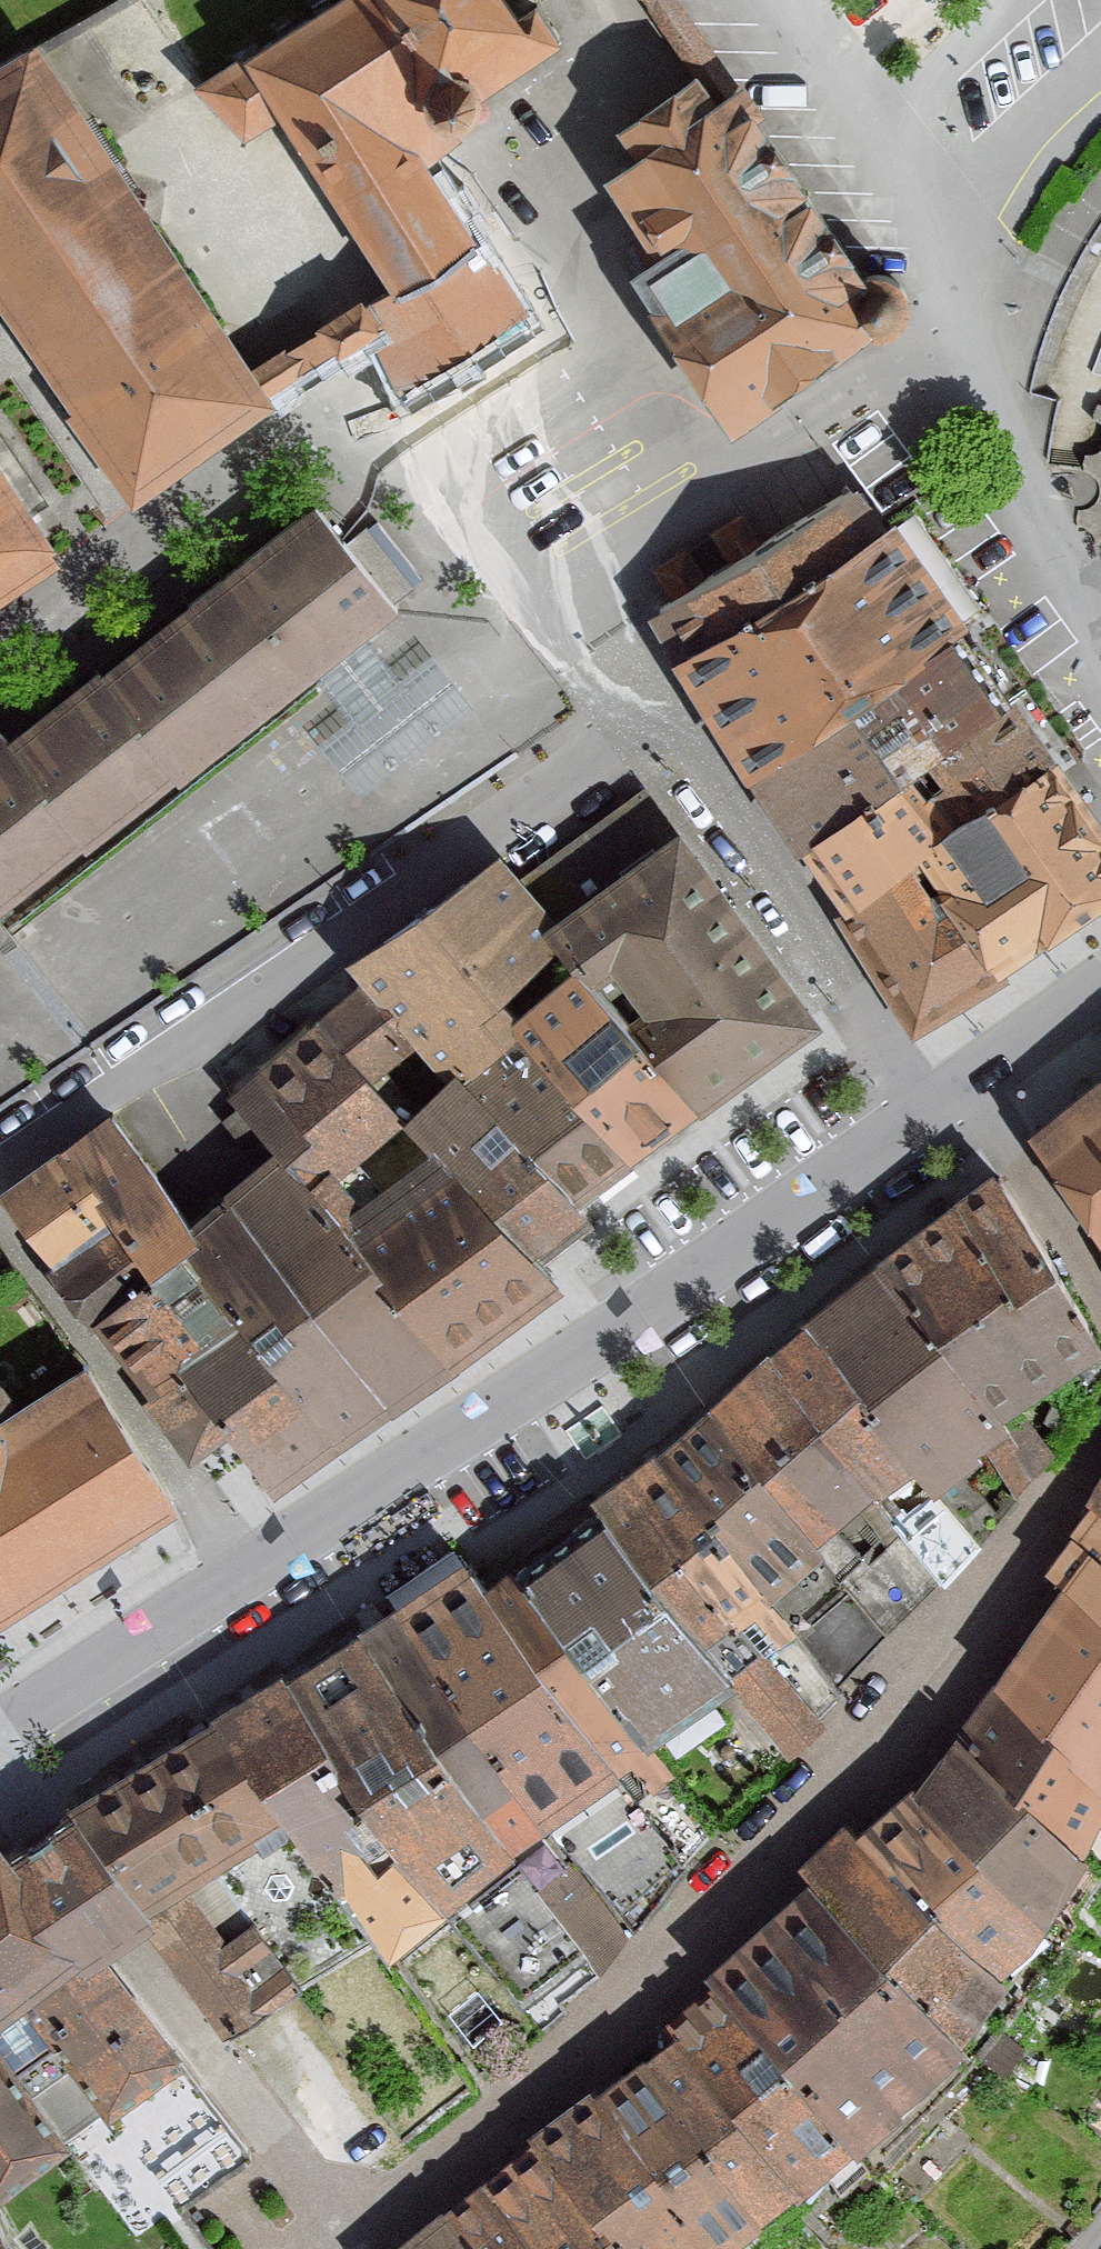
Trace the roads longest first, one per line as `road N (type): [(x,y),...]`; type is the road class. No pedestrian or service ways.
road 1 (residential): [(1100,1395),(1004,1570),(709,1911),(326,2248)]
road 2 (residential): [(251,1593),(940,1100)]
road 3 (residential): [(0,1163),(586,756)]
road 4 (residential): [(518,632),(684,501),(956,317)]
road 5 (residential): [(586,756),(653,735),(885,1064),(940,1100)]
road 6 (residential): [(326,2248),(316,2219),(0,1823)]
road 7 (residential): [(0,1246),(251,1593)]
road 8 (residential): [(956,317),(1040,560),(1100,689)]
road 9 (residential): [(734,0),(863,157),(956,317)]
road 10 (residential): [(278,443),(337,404),(518,632)]
road 11 (residential): [(0,1759),(251,1593)]
road 12 (residential): [(940,1100),(998,1165),(1100,1340)]
road 13 (residential): [(940,1100),(1100,982)]
road 14 (residential): [(518,632),(586,756)]

